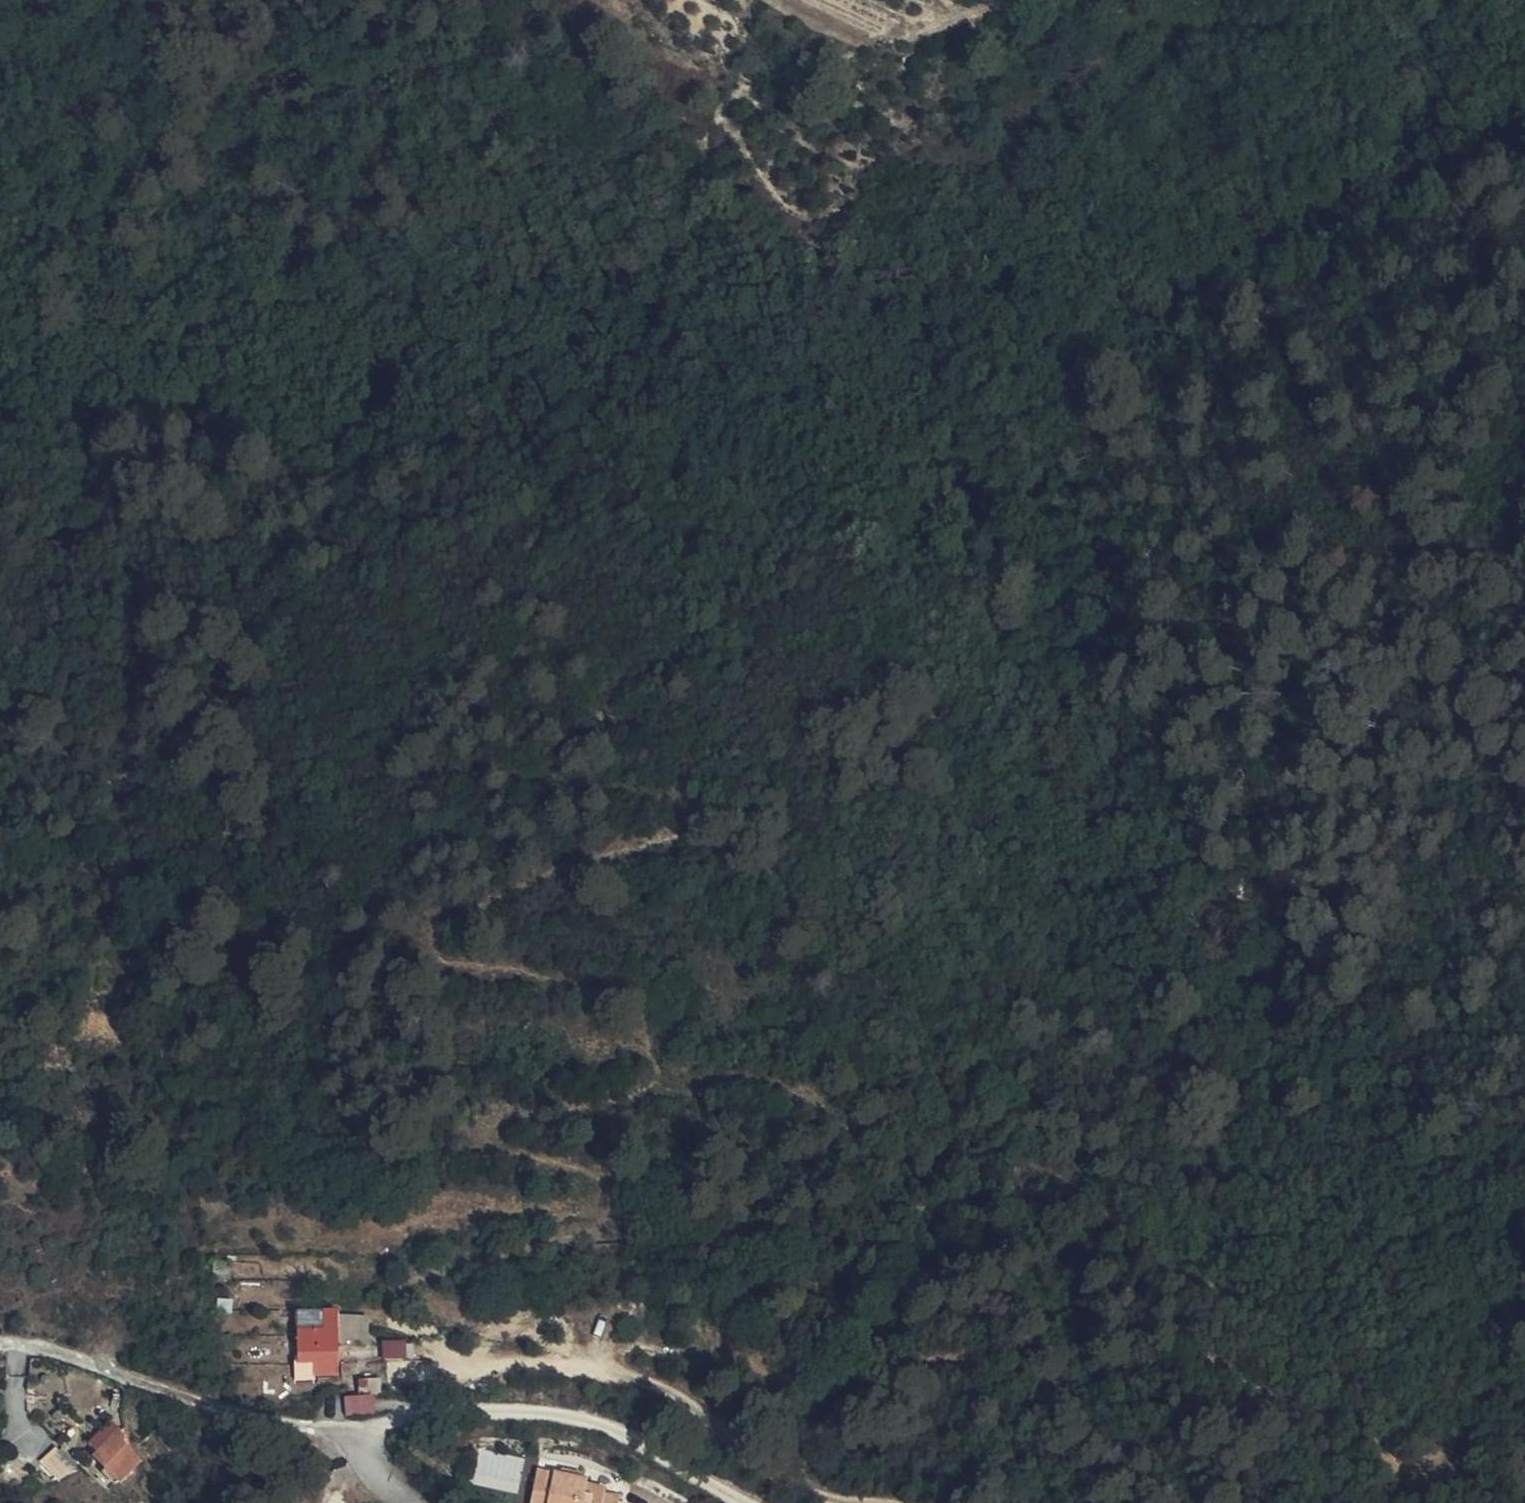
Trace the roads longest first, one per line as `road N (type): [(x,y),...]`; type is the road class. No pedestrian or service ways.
road 1 (residential): [(715,1502),(626,1443),(551,1419),(479,1413),(423,1422),(353,1450),(410,1502)]

